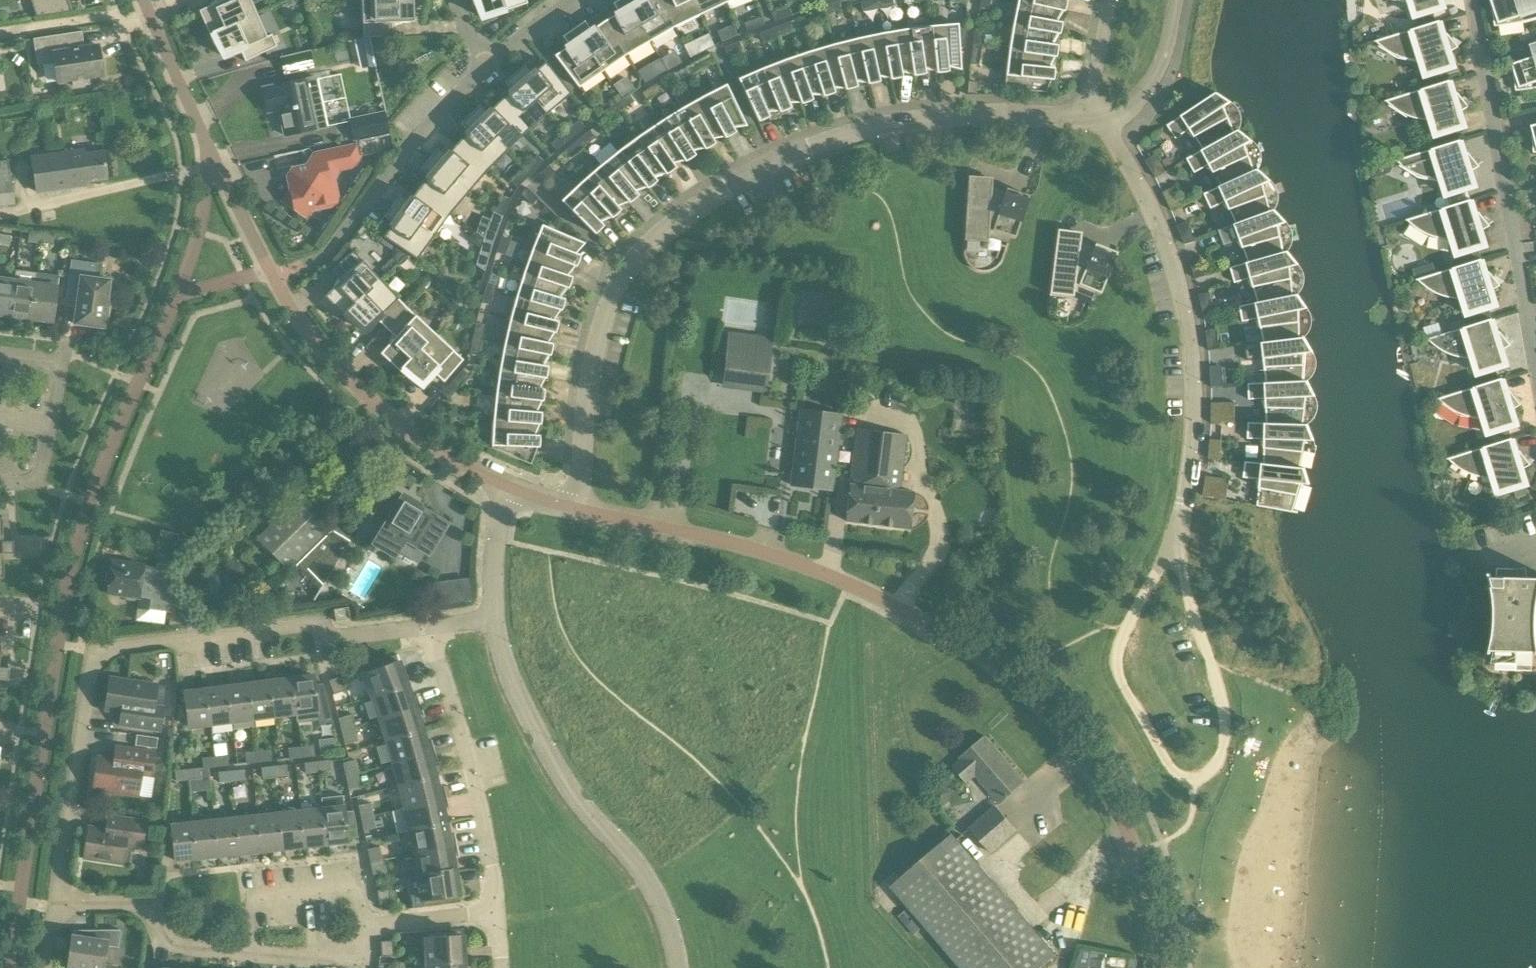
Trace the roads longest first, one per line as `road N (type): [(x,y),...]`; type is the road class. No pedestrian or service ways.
road 1 (residential): [(1164,967),(1142,871),(1096,775),(1019,686),(956,641),(837,578),(782,557),(579,509)]
road 2 (residential): [(579,509),(590,368),(605,317),(625,274),(684,216),(776,161),(871,129),(936,116),(1087,113)]
road 3 (residential): [(509,488),(423,442),(310,334),(267,272),(139,0)]
road 4 (residential): [(55,911),(92,659),(106,650),(317,622),(340,636),(426,627)]
road 5 (residential): [(1174,554),(1225,716),(1216,764),(1190,781),(1168,764),(1117,664),(1157,568)]
road 6 (residential): [(55,911),(146,911),(169,943),(360,960),(362,923),(495,914)]
road 7 (residential): [(1174,554),(1196,414),(1194,362),(1167,248),(1109,124)]
road 8 (residential): [(680,967),(659,900),(544,745),(493,620)]
road 9 (residential): [(1470,0),(1535,358)]
road 10 (residential): [(495,914),(469,758),(426,627)]
road 11 (residential): [(311,263),(344,237),(431,121),(487,65)]
road 12 (residential): [(1109,124),(1145,91),(1179,0)]
road 13 (residential): [(493,620),(499,511),(509,488)]

